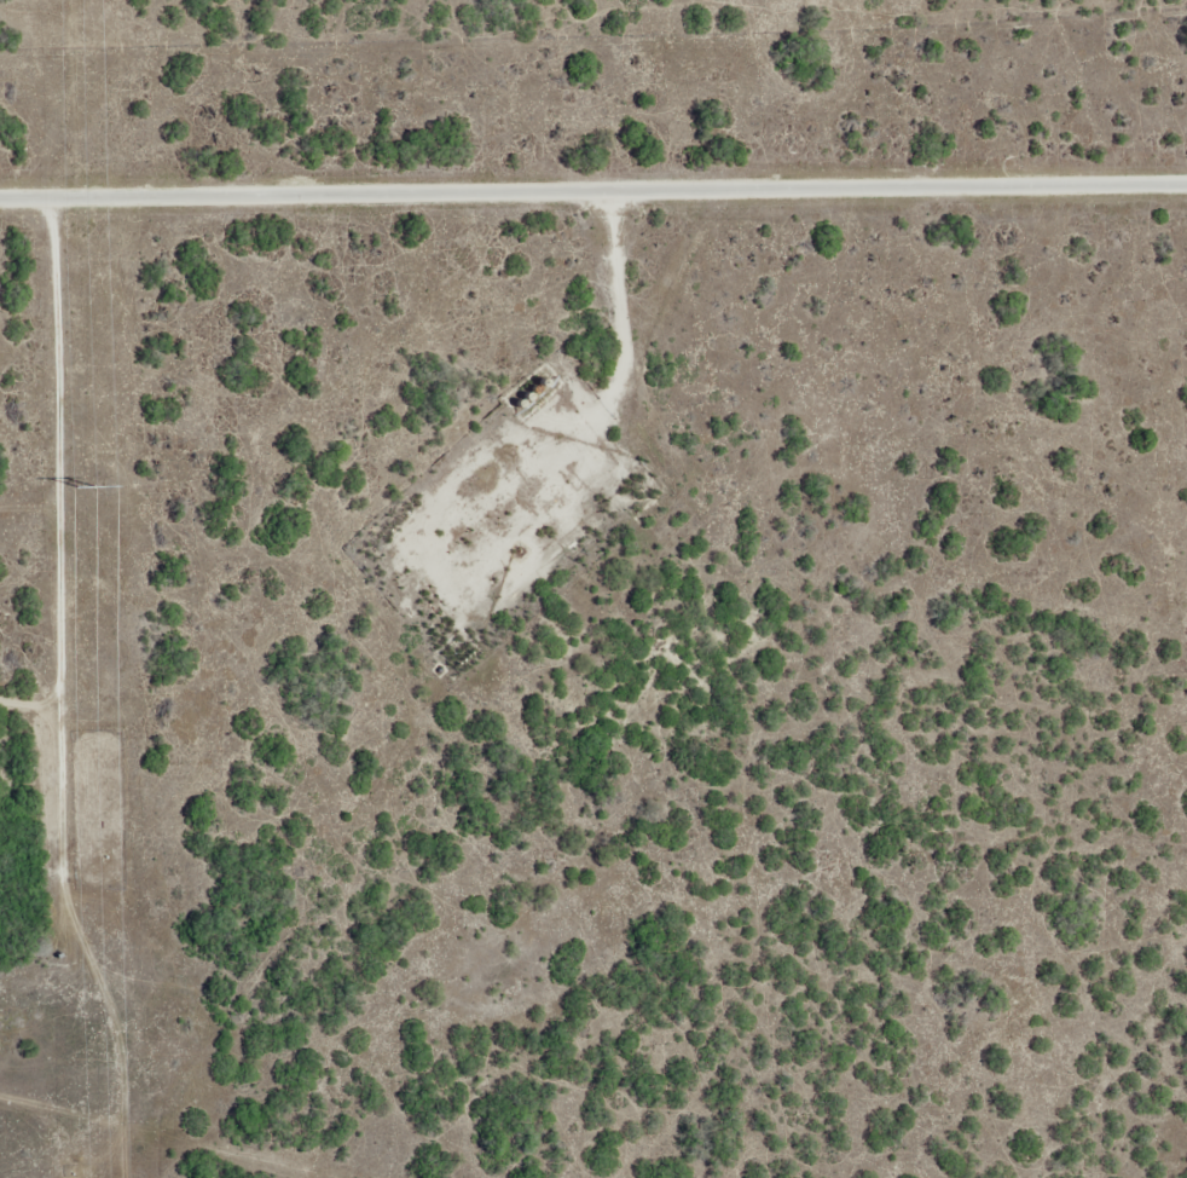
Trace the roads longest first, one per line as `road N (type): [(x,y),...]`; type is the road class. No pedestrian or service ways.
road 1 (residential): [(0,187),(1186,167)]

